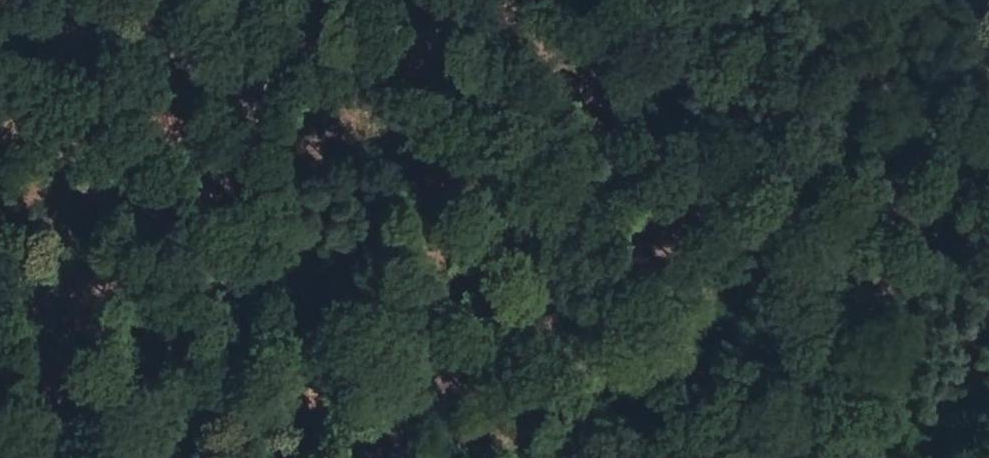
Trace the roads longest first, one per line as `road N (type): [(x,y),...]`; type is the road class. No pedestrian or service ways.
road 1 (track): [(137,457),(0,240)]

